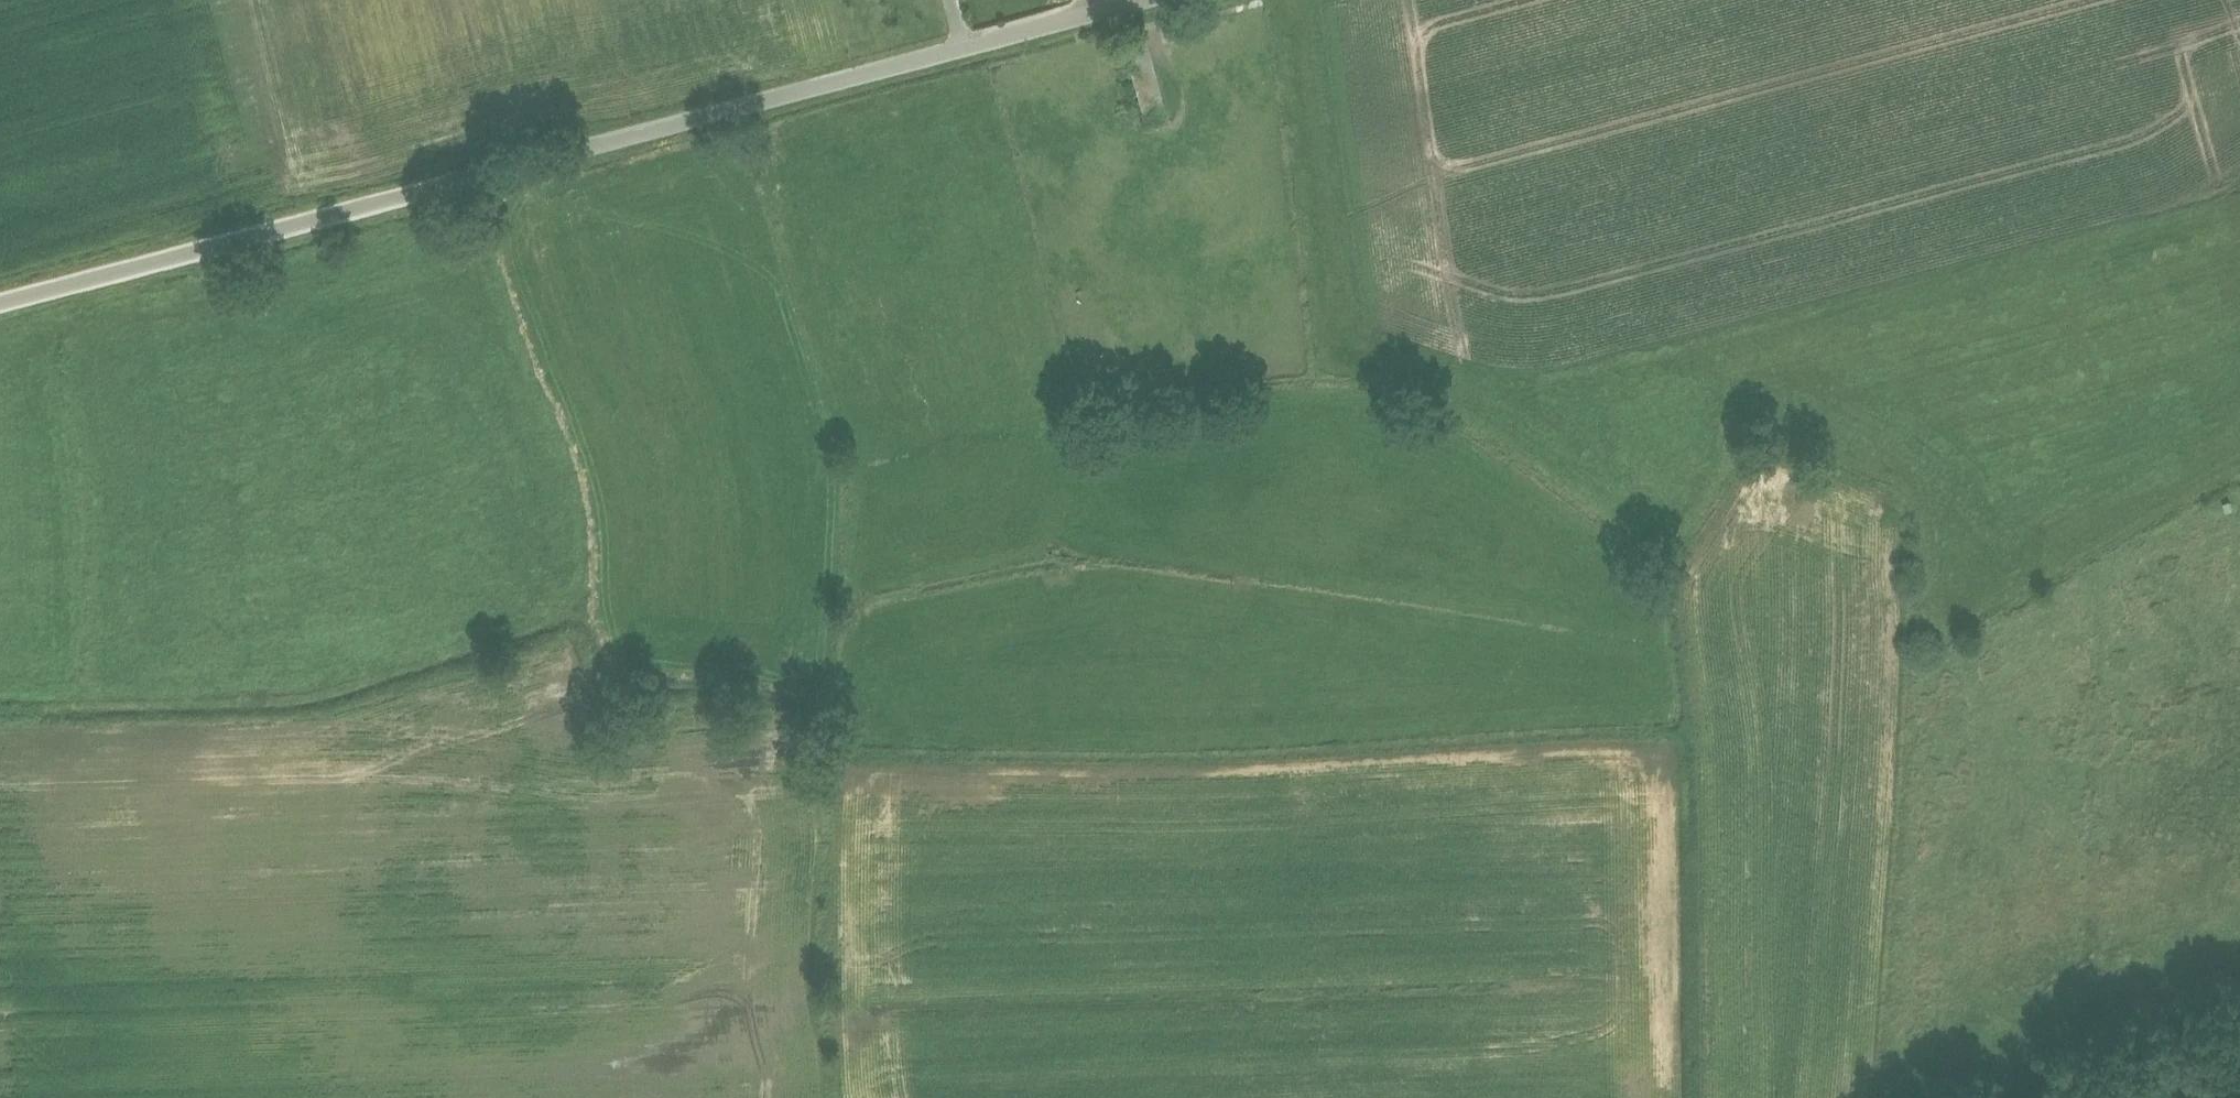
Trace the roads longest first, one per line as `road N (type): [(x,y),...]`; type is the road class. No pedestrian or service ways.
road 1 (unclassified): [(0,302),(1144,0)]

